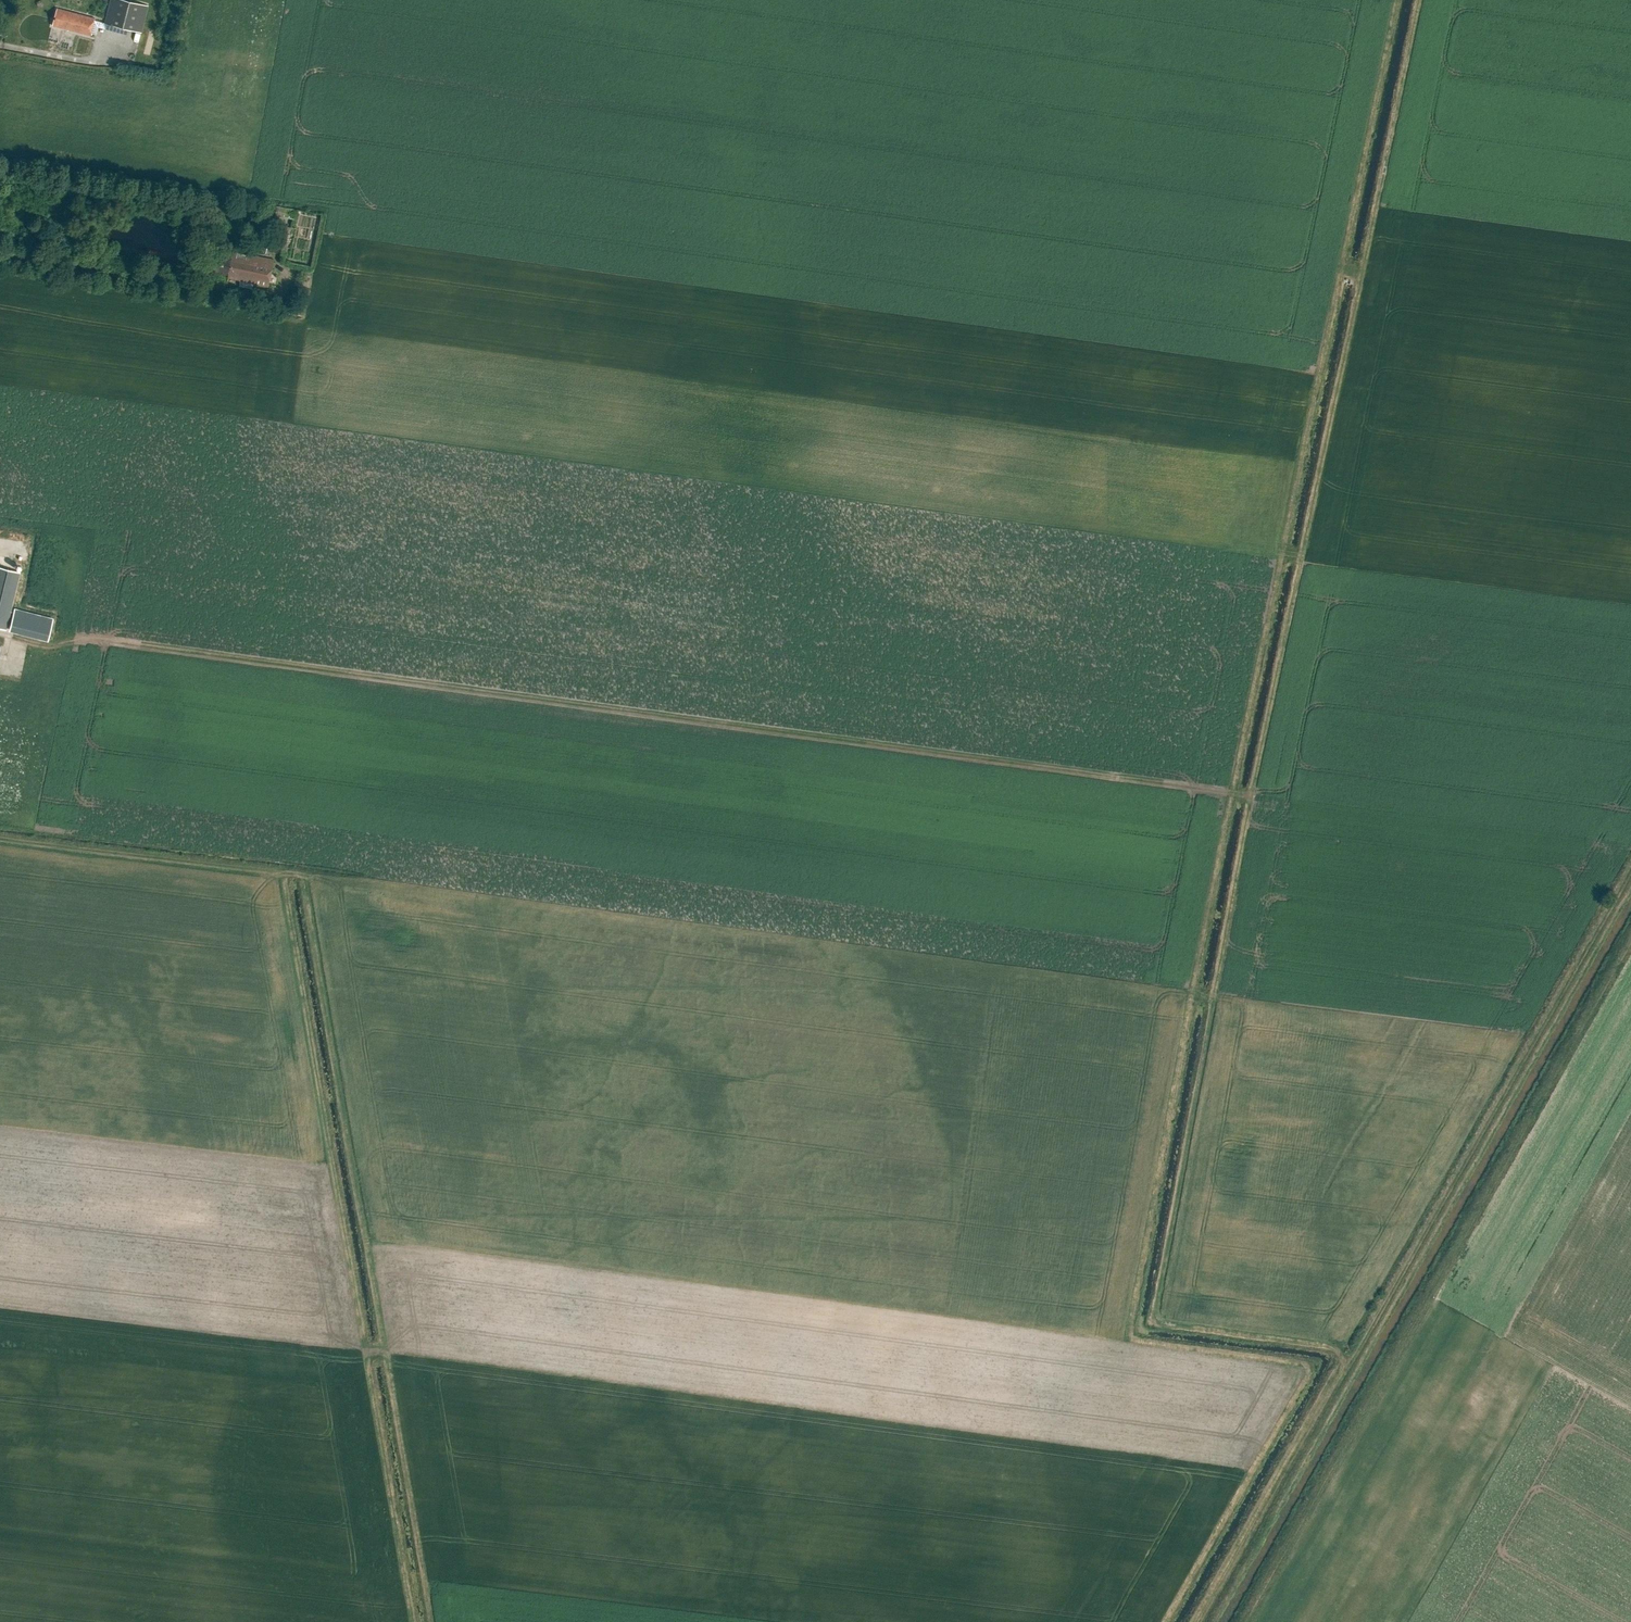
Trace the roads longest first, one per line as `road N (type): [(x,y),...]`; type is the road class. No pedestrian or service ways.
road 1 (track): [(1630,871),(1200,1621)]

